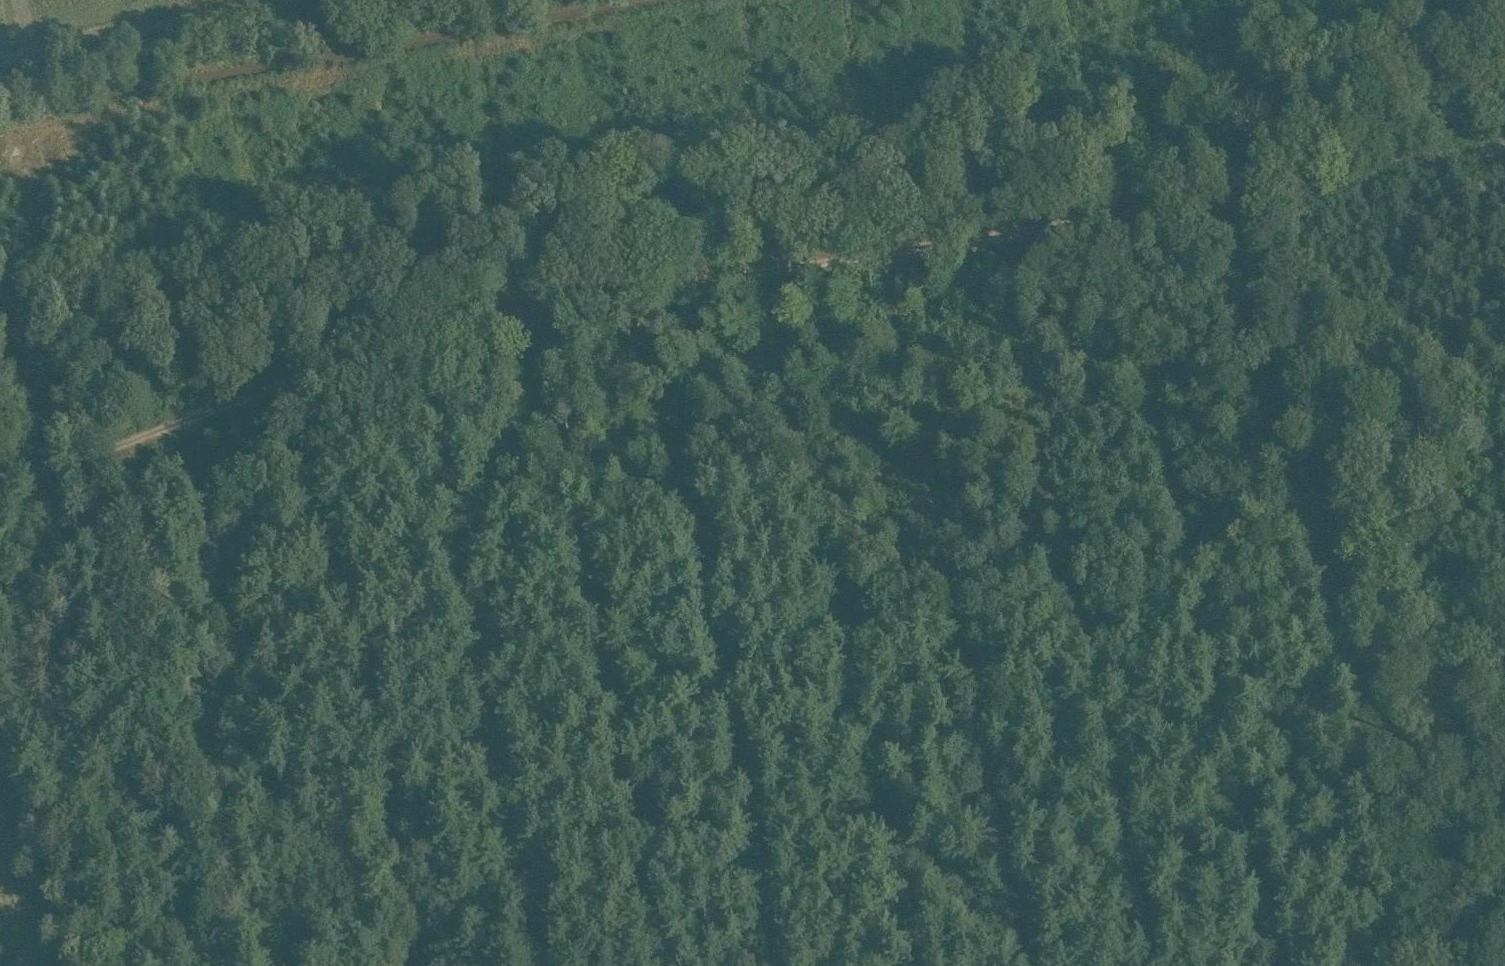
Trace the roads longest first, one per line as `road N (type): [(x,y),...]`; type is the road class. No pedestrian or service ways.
road 1 (track): [(1504,156),(495,322),(0,481)]
road 2 (track): [(0,48),(285,0)]

